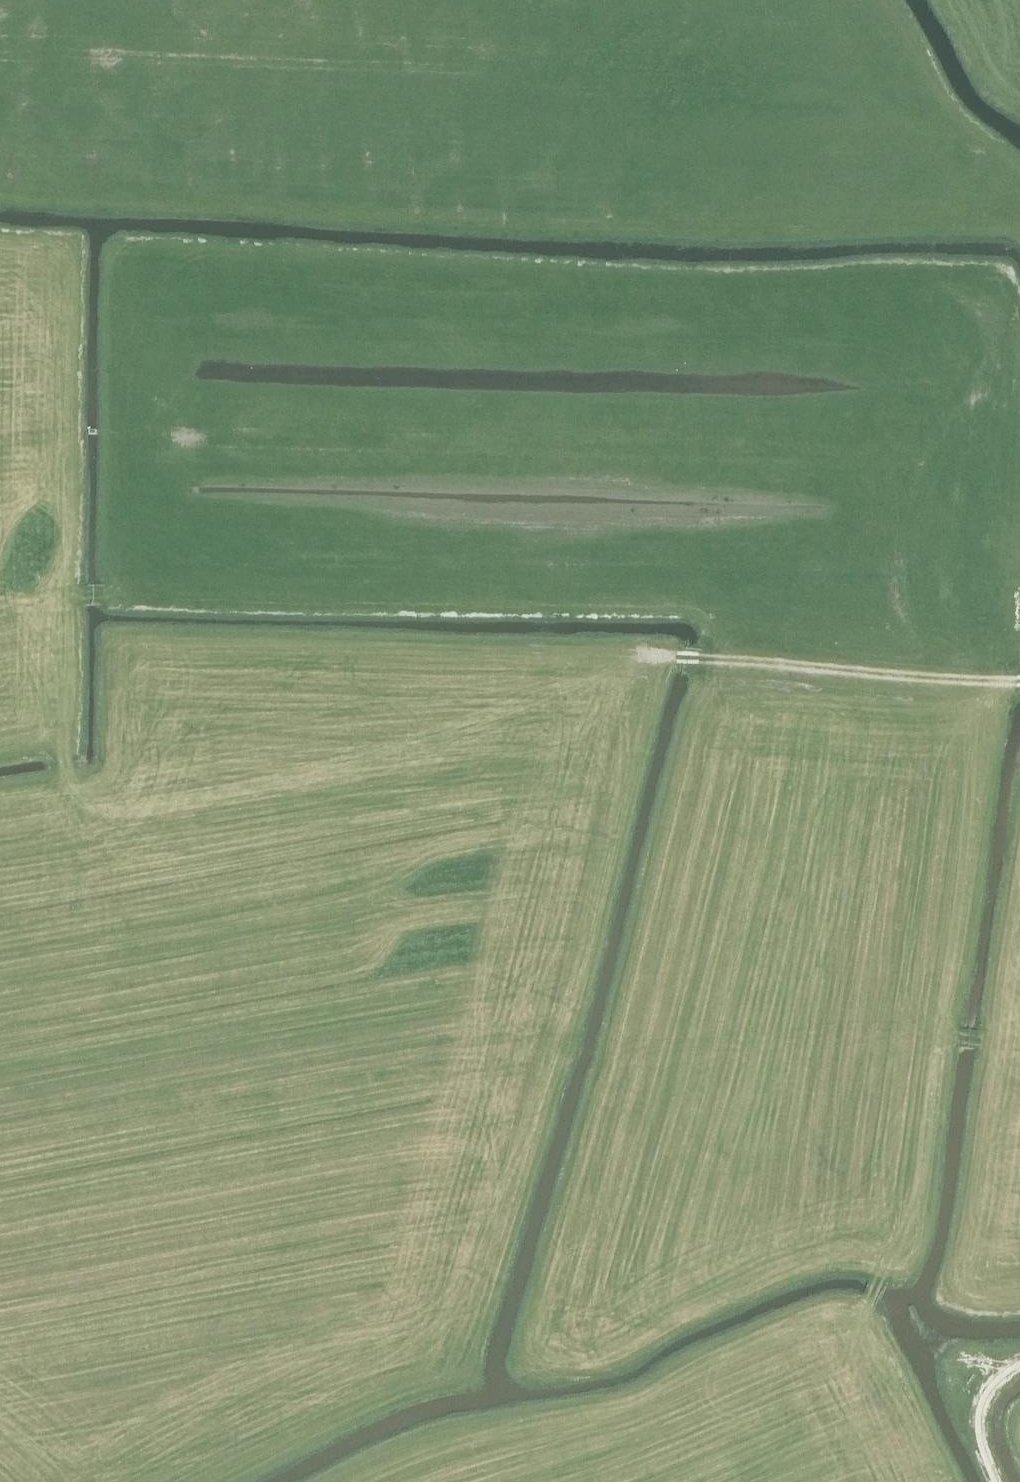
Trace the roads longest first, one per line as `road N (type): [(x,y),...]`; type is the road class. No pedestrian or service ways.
road 1 (track): [(661,656),(1019,680)]

